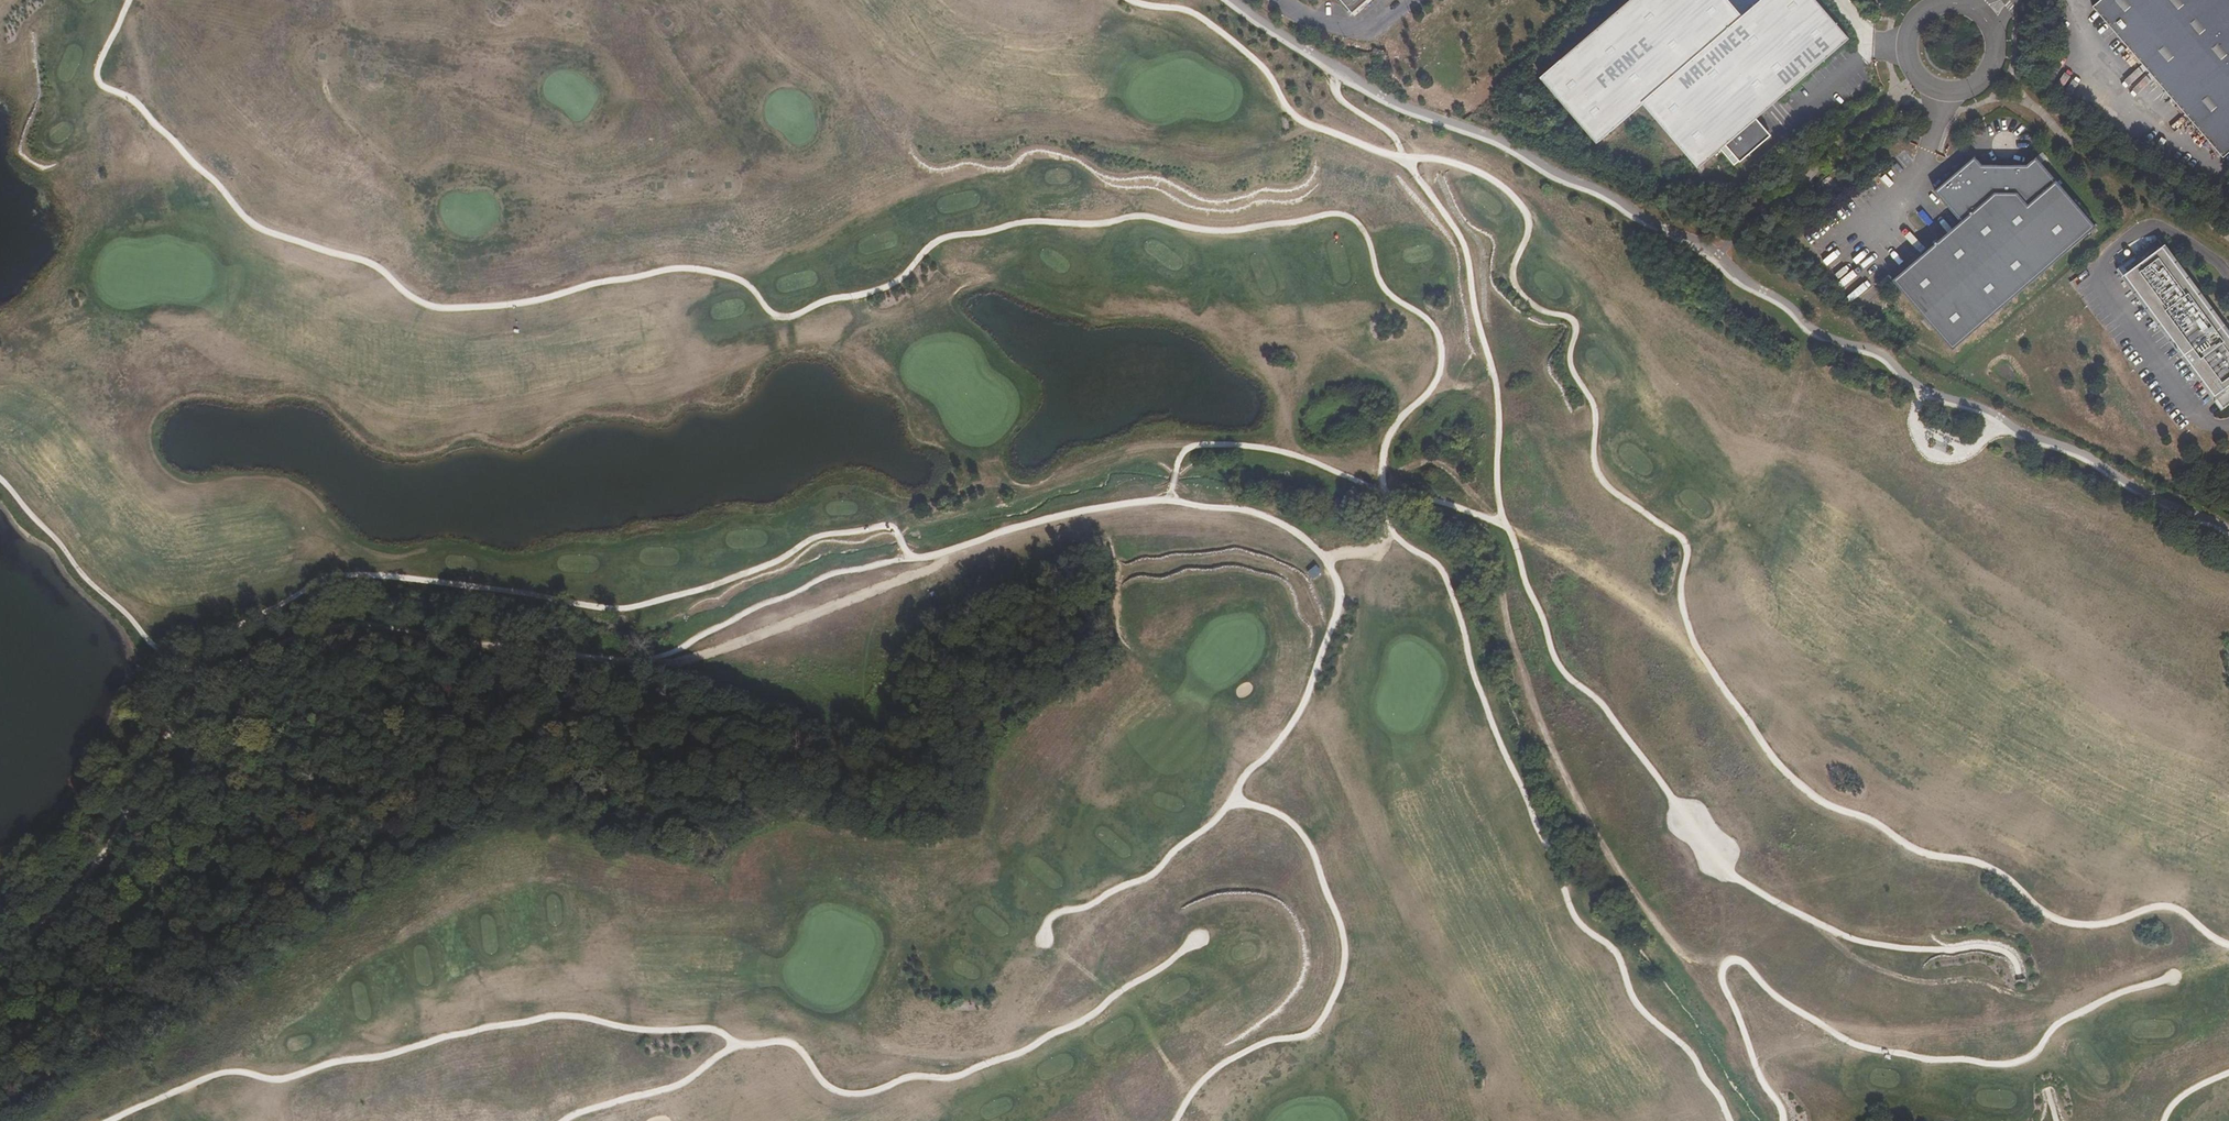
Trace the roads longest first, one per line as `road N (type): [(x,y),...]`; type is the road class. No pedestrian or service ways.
road 1 (track): [(894,584),(707,656),(647,664),(386,632),(299,648),(239,682),(164,745),(101,858),(30,937),(0,959)]
road 2 (track): [(1502,523),(1559,665),(1598,697),(1729,873),(1853,939),(1914,950),(2001,947),(2017,965),(2048,1091)]
road 3 (track): [(1171,500),(1188,447),(1230,444),(1287,452),(1502,523)]
road 4 (residential): [(1944,1),(1918,15),(1905,43),(1910,67),(1936,90),(1973,88),(1991,70),(1997,41),(1984,14)]
road 5 (track): [(1171,500),(1061,516),(952,549)]

